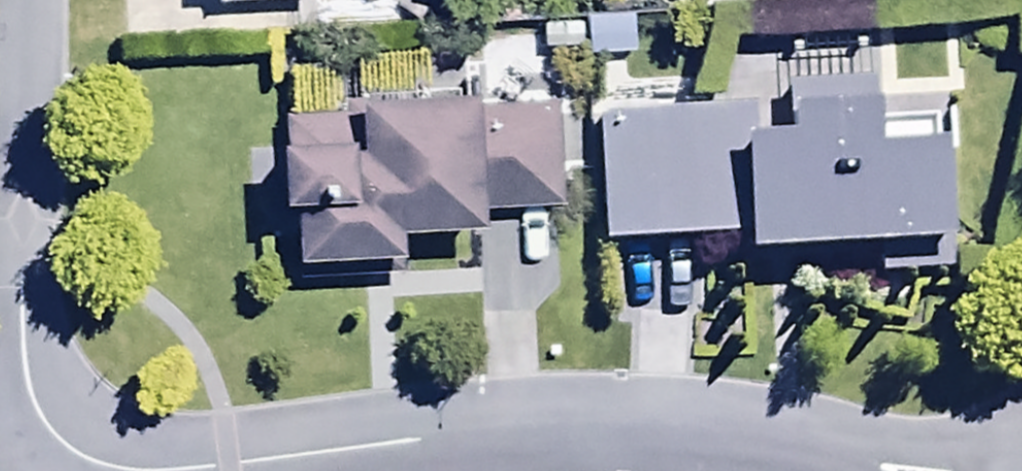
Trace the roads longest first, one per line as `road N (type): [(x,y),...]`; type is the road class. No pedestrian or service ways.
road 1 (residential): [(894,470),(676,425),(578,421),(178,470),(127,470),(64,446)]
road 2 (residential): [(64,446),(34,404),(22,338),(28,0)]

